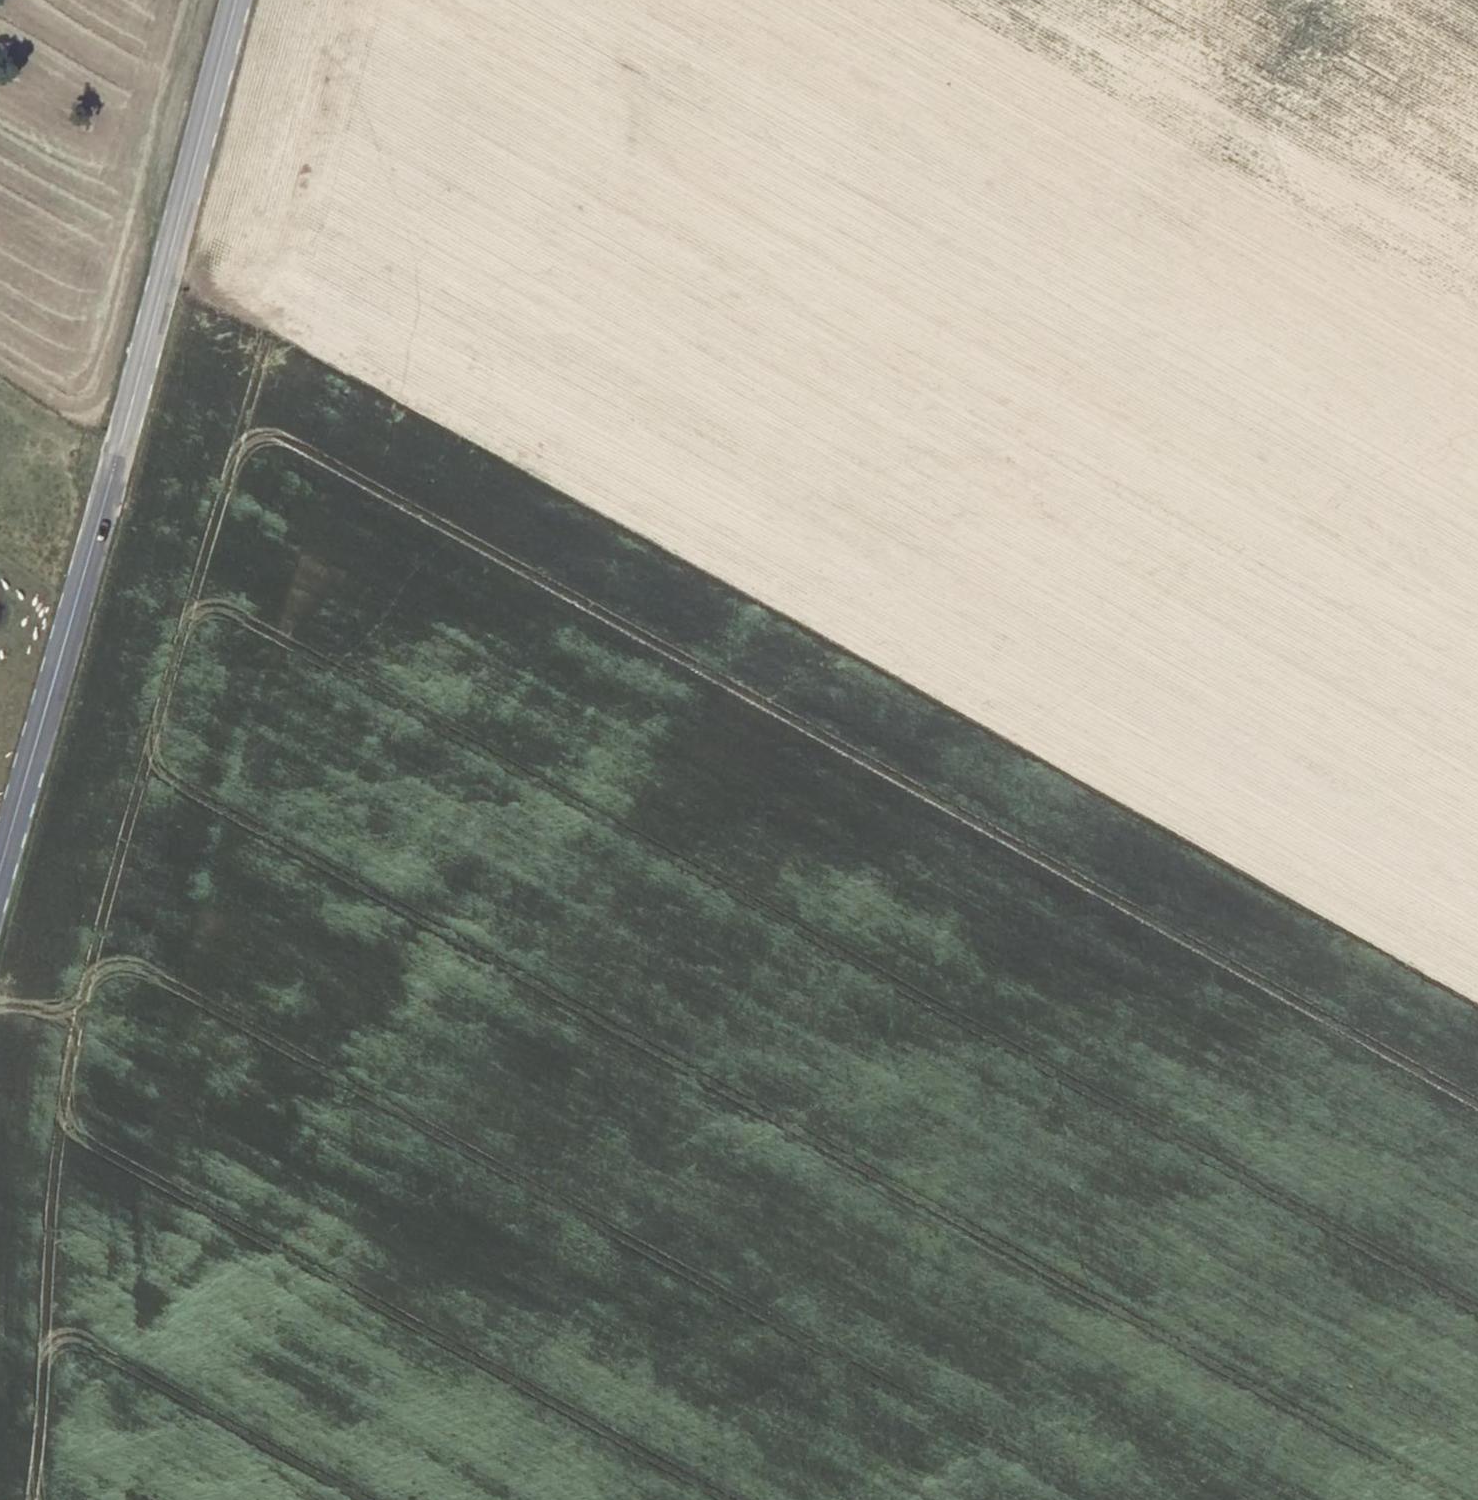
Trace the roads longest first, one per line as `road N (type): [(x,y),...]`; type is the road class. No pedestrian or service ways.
road 1 (secondary): [(237,0),(106,498),(0,842)]

